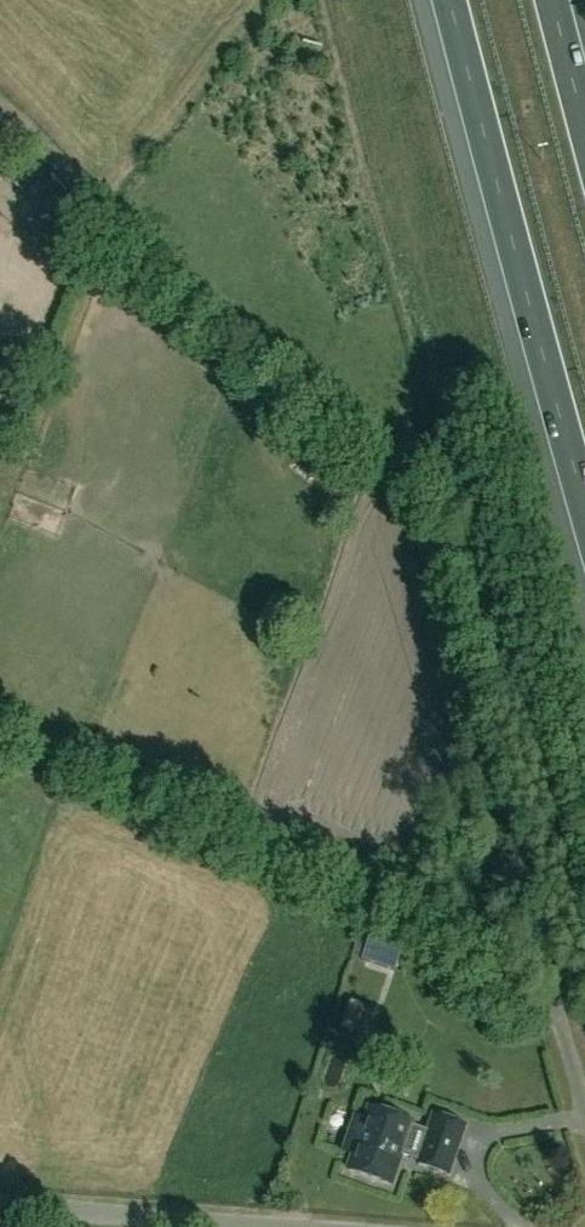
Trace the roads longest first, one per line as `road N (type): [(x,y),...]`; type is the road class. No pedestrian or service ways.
road 1 (motorway): [(441,0),(584,554)]
road 2 (unclassified): [(267,1226),(0,1205)]

